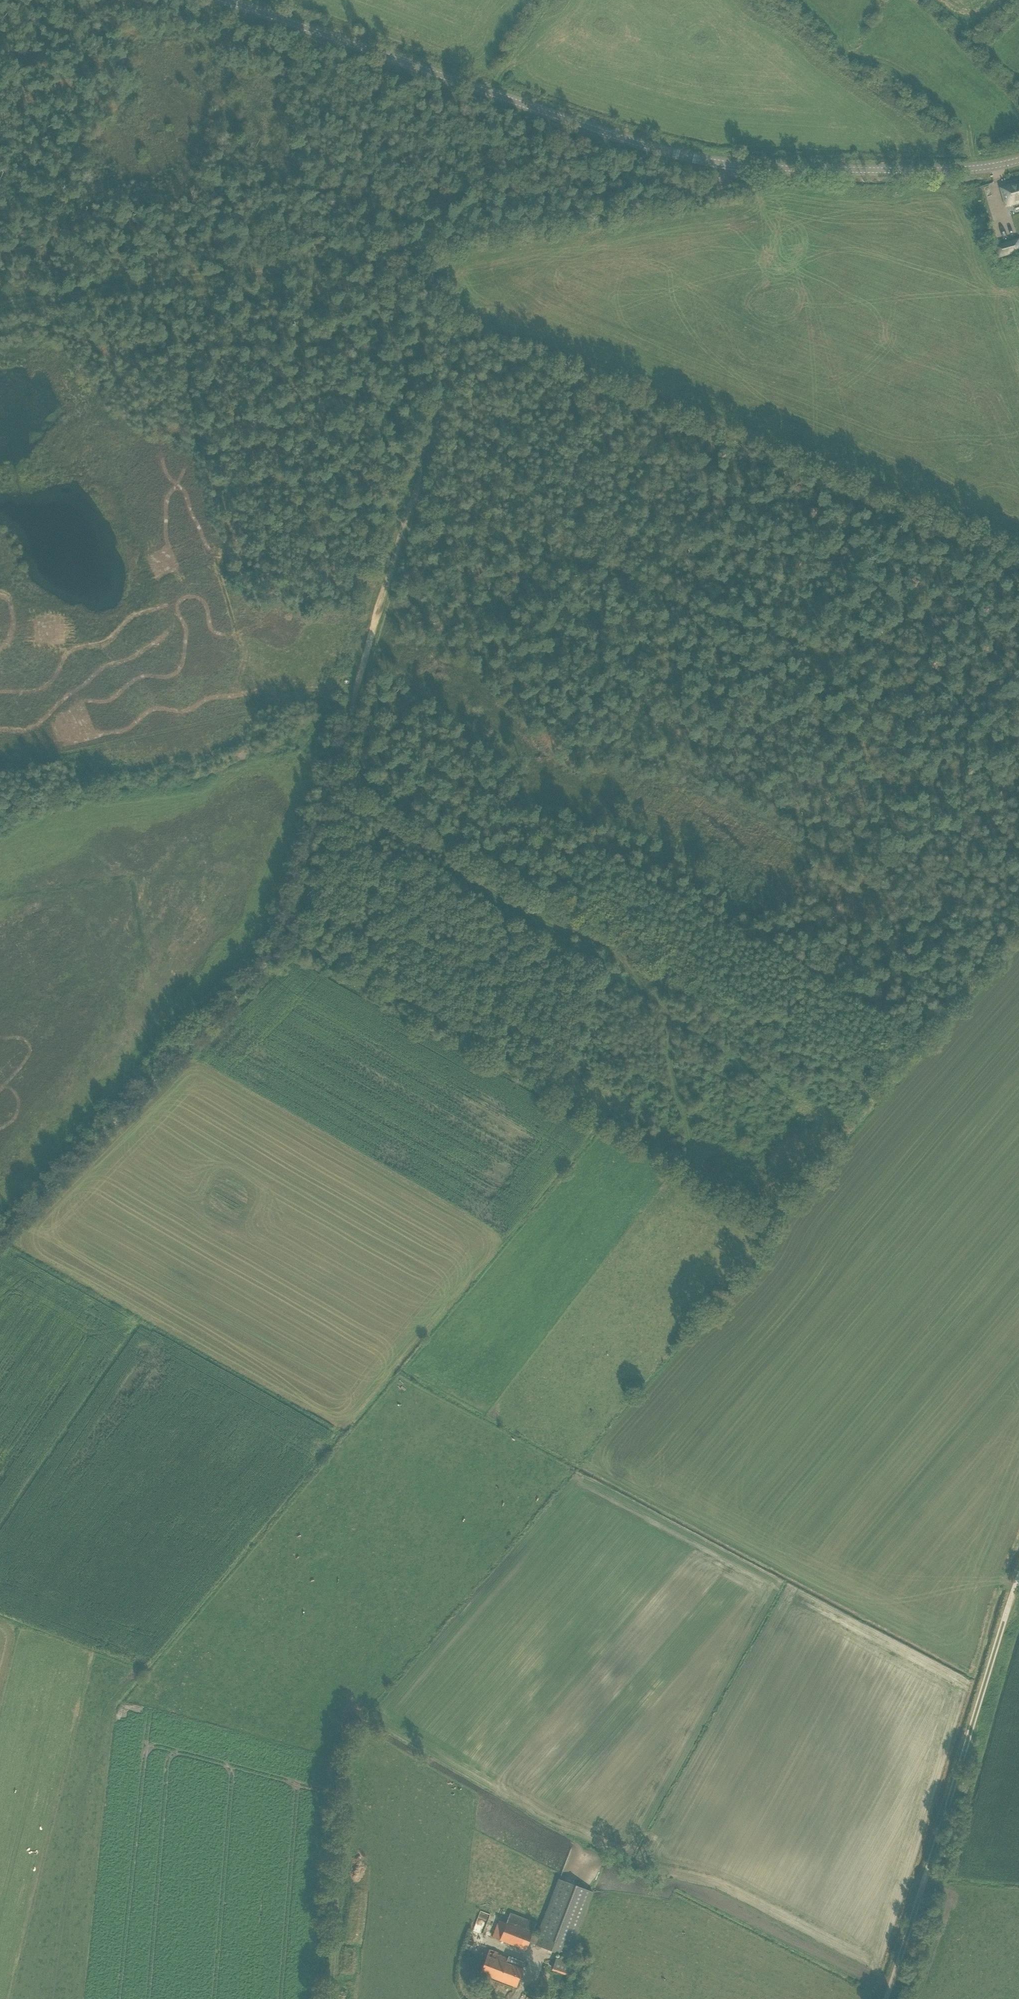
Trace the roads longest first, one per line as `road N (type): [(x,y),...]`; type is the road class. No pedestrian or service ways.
road 1 (tertiary): [(225,0),(699,159),(947,170),(1018,160)]
road 2 (track): [(0,1233),(276,950),(343,738)]
road 3 (track): [(1018,1577),(885,1998)]
road 4 (track): [(424,243),(0,308)]
road 5 (track): [(732,165),(729,176),(692,191),(424,243)]
road 6 (track): [(424,243),(450,357),(414,491)]
road 7 (track): [(324,1998),(347,1746)]
road 8 (track): [(408,509),(343,738)]

